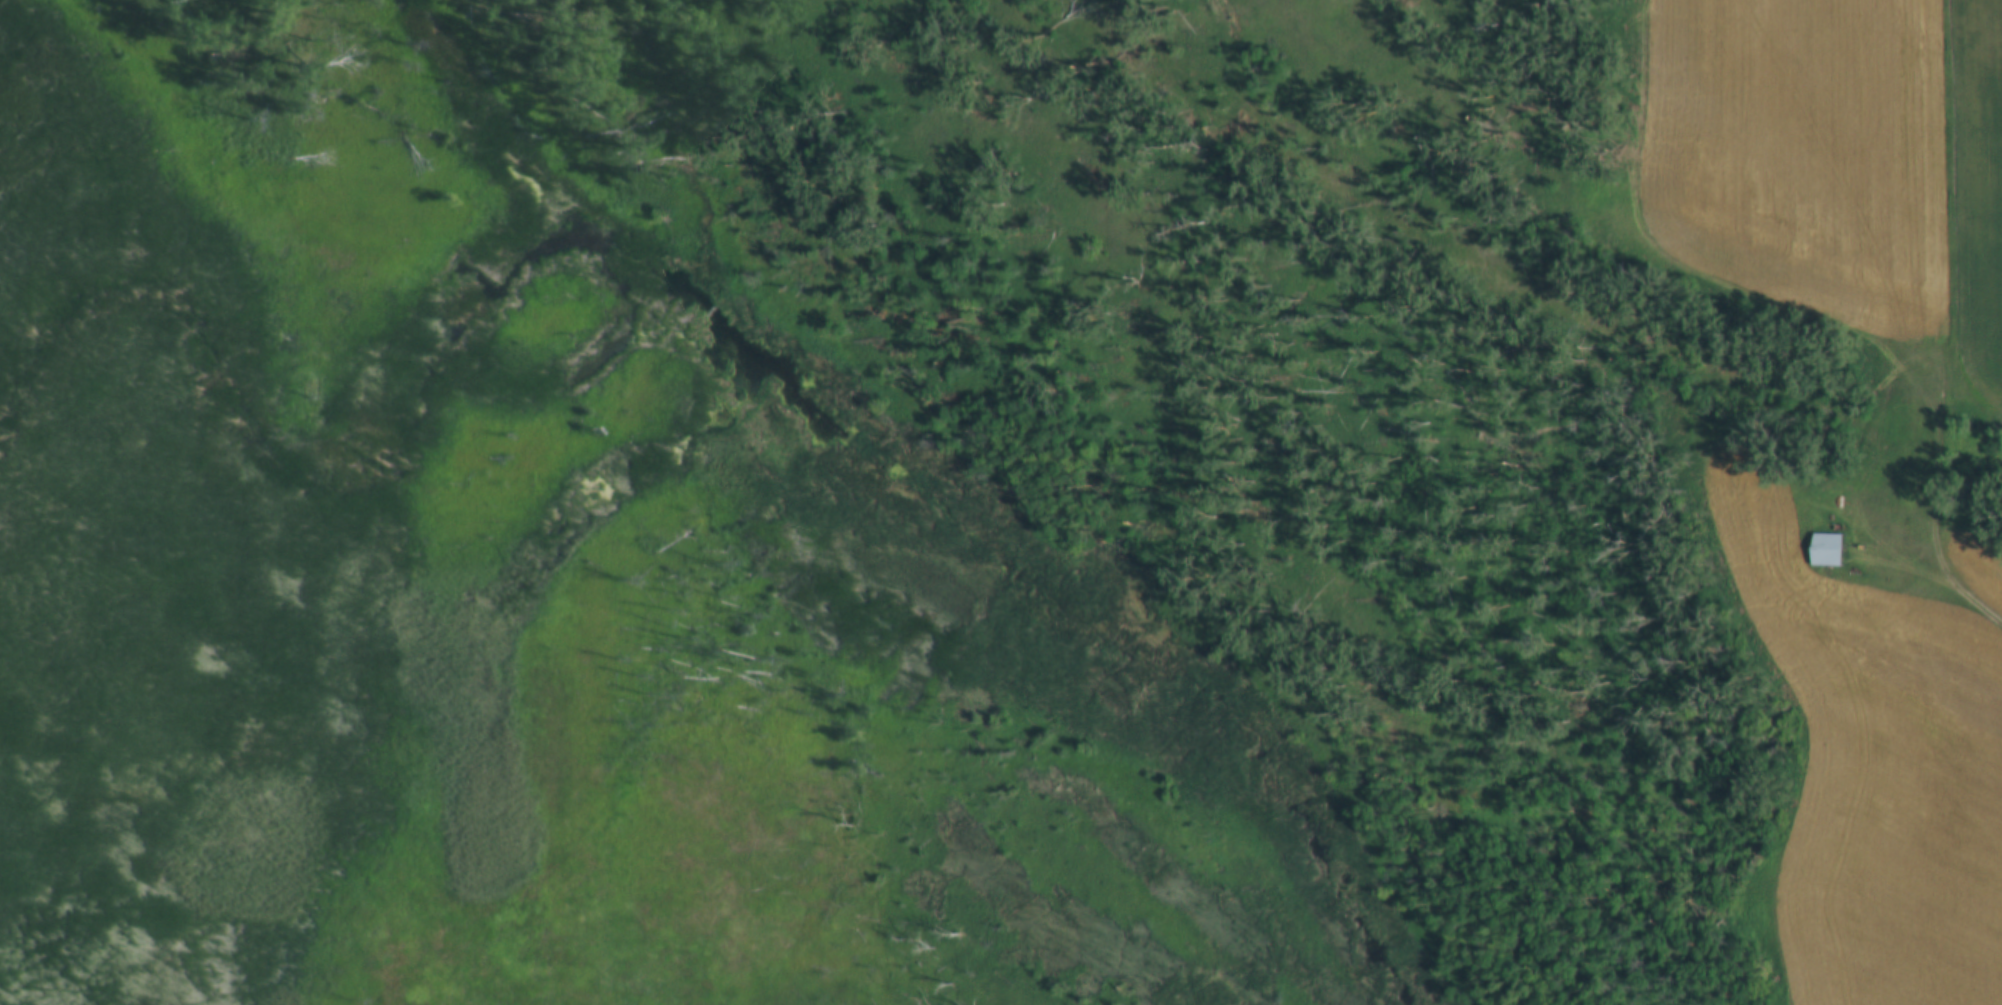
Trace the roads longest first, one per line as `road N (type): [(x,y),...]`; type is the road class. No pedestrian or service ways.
road 1 (track): [(1866,537),(1903,539),(2001,611)]

